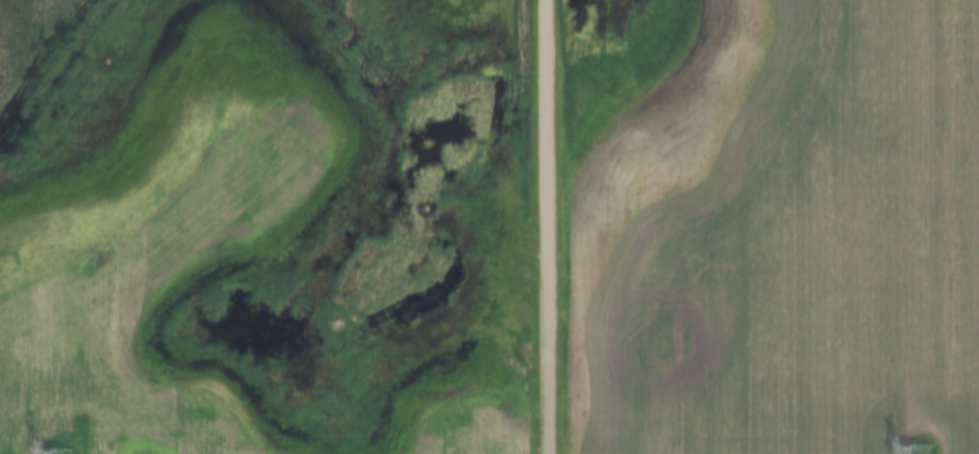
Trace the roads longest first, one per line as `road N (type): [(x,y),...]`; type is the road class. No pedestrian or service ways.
road 1 (tertiary): [(545,453),(543,0)]

